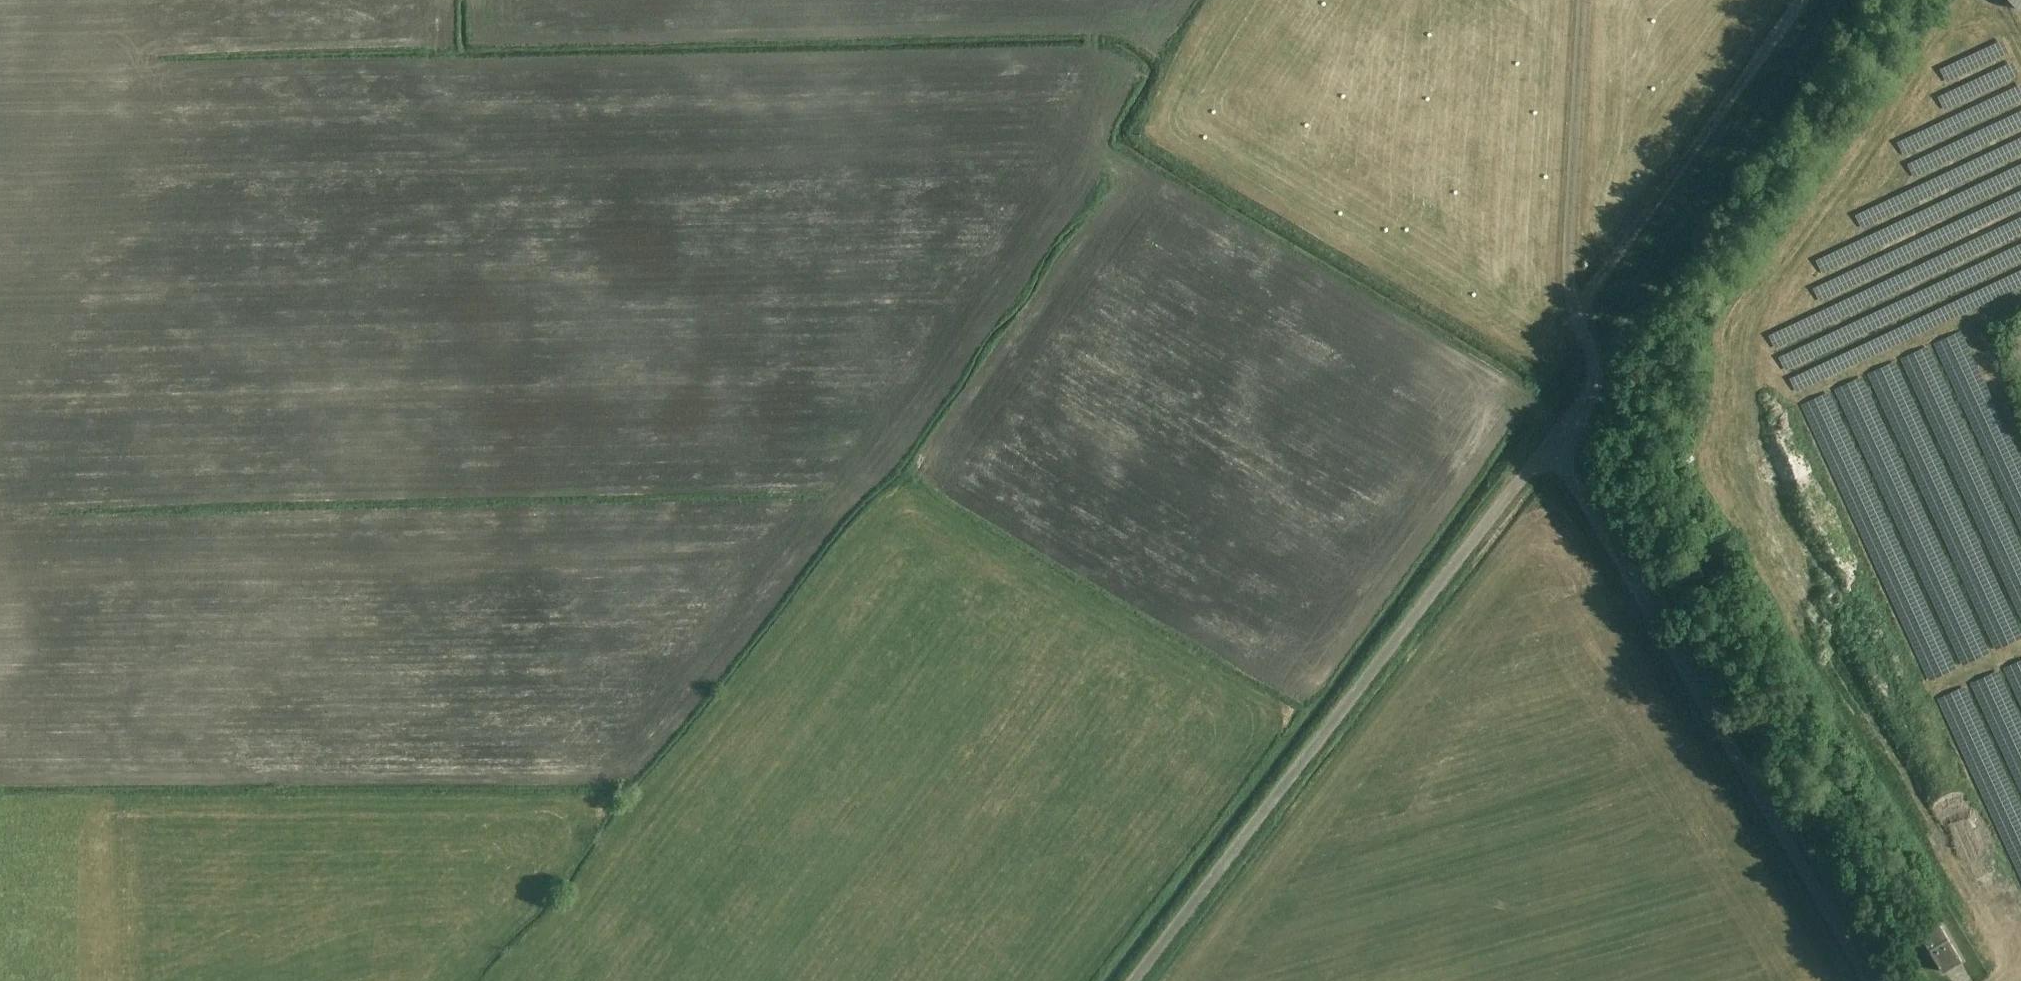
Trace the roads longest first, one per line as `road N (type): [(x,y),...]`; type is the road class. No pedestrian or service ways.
road 1 (unclassified): [(1551,445),(1133,980)]
road 2 (unclassified): [(1870,980),(1551,445)]

